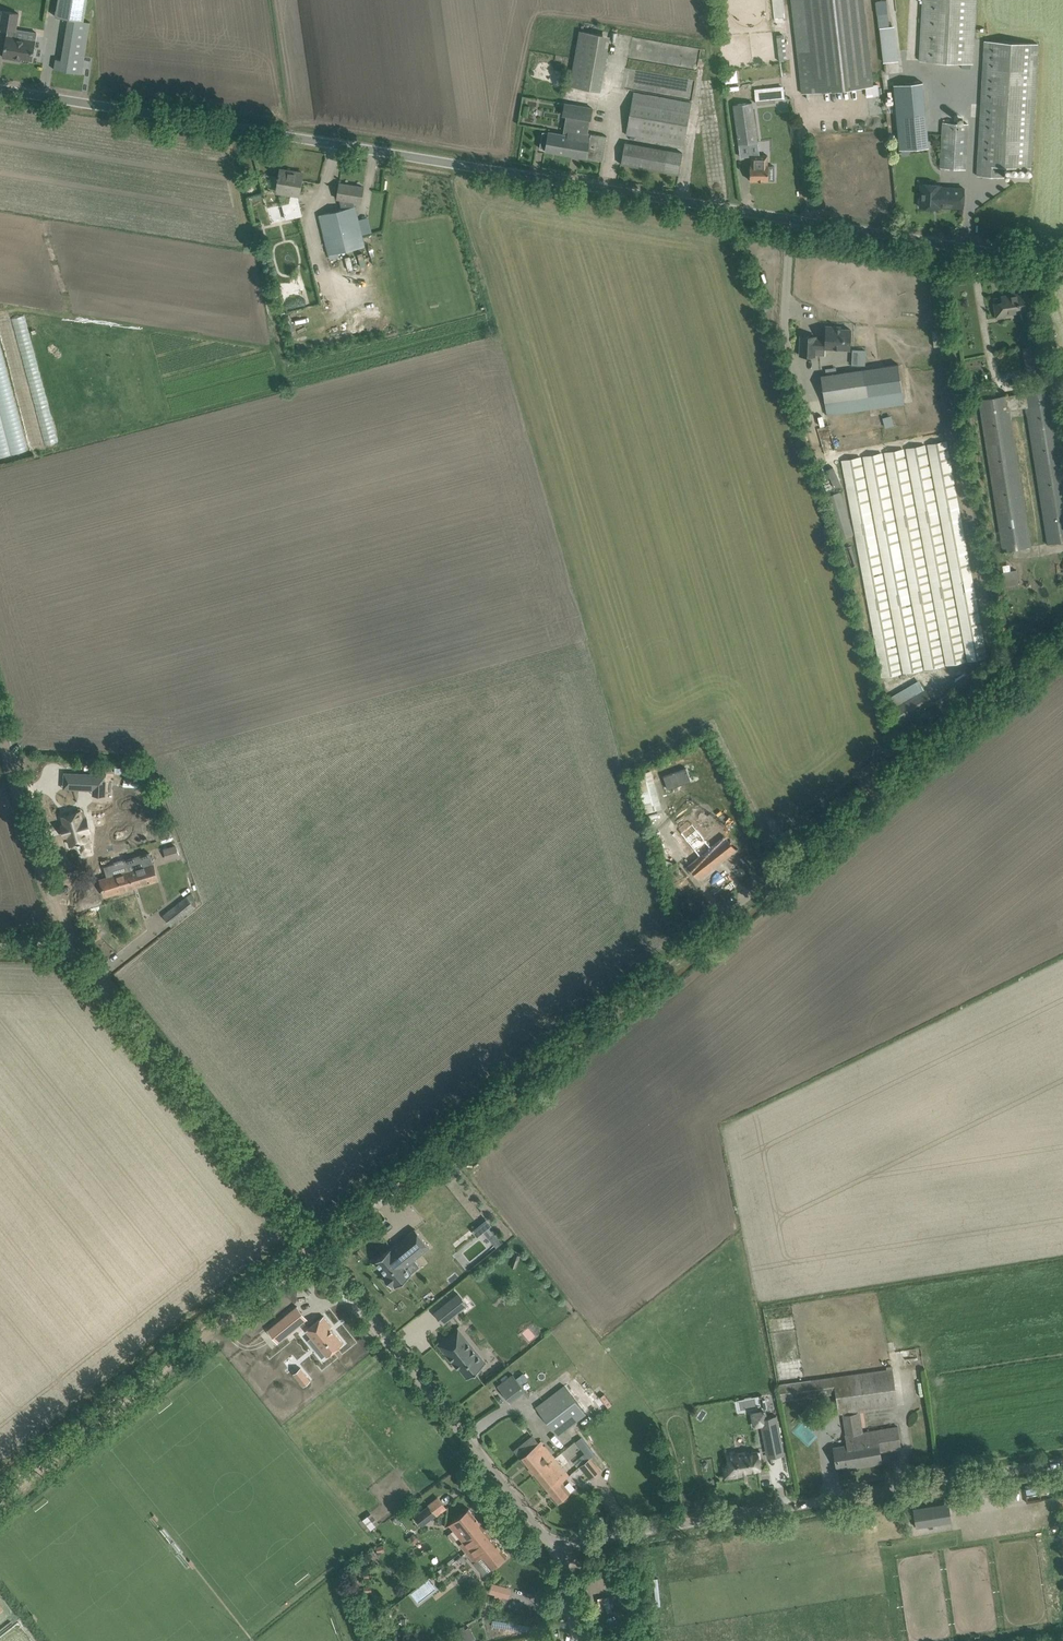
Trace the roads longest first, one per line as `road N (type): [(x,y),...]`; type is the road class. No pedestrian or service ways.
road 1 (unclassified): [(1062,262),(0,90)]
road 2 (unclassified): [(311,1246),(799,855)]
road 3 (unclassified): [(555,1546),(1062,1464)]
road 4 (unclassified): [(311,1246),(75,956),(56,946),(0,945)]
road 5 (track): [(0,1498),(311,1246)]
road 6 (unclassified): [(555,1546),(311,1246)]
road 7 (track): [(799,855),(1062,644)]
road 8 (track): [(0,722),(70,932),(66,950)]

